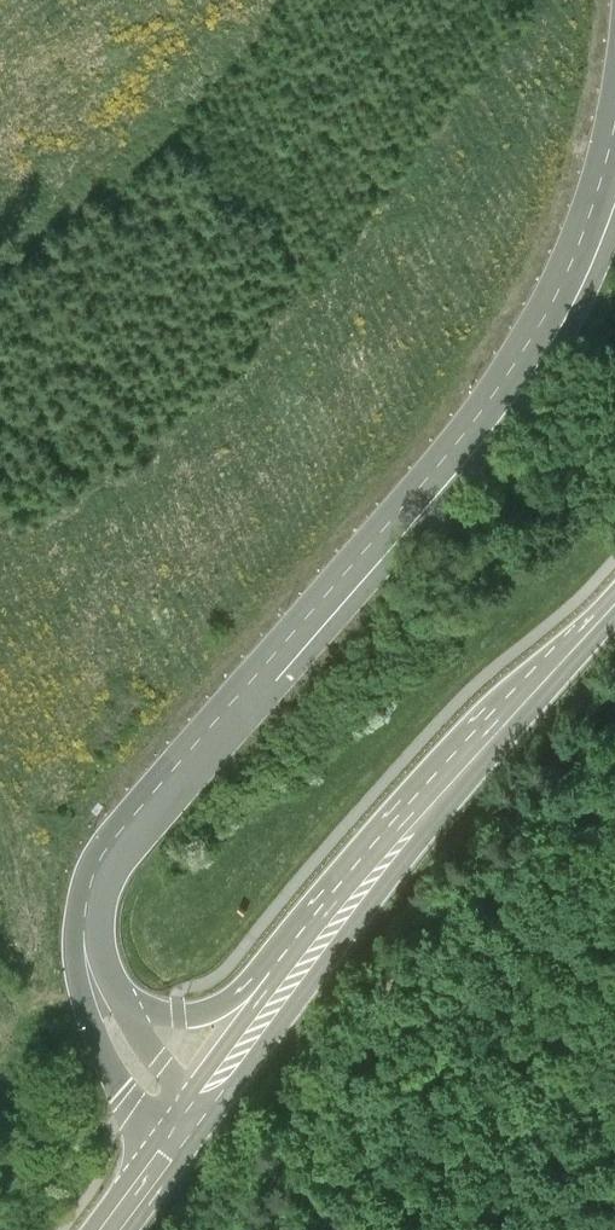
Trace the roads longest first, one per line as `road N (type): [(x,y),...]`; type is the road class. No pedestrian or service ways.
road 1 (unclassified): [(94,979),(83,911),(96,868),(503,381),(547,314),(581,237),(614,119)]
road 2 (secondary): [(614,587),(425,786),(278,984)]
road 3 (track): [(466,1229),(447,978),(459,953),(614,795)]
road 4 (secondary): [(278,984),(177,1014),(94,979)]
road 5 (unclassified): [(182,1113),(144,1079),(94,979)]
road 6 (secondary): [(278,984),(182,1113)]
road 7 (secondary): [(182,1113),(98,1229)]

